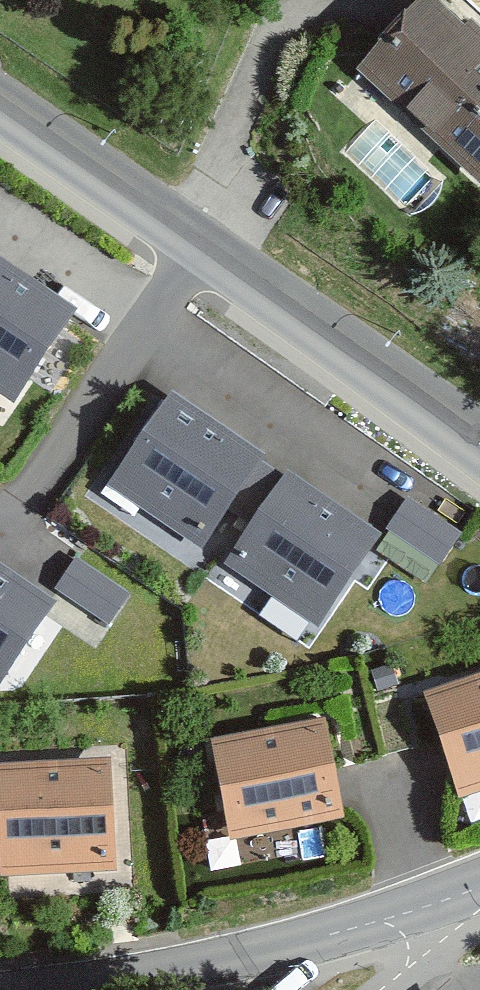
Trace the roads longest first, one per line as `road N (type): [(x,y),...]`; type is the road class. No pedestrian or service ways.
road 1 (tertiary): [(0,109),(479,446)]
road 2 (unclassified): [(479,888),(268,957),(62,989)]
road 3 (residential): [(387,989),(479,911)]

